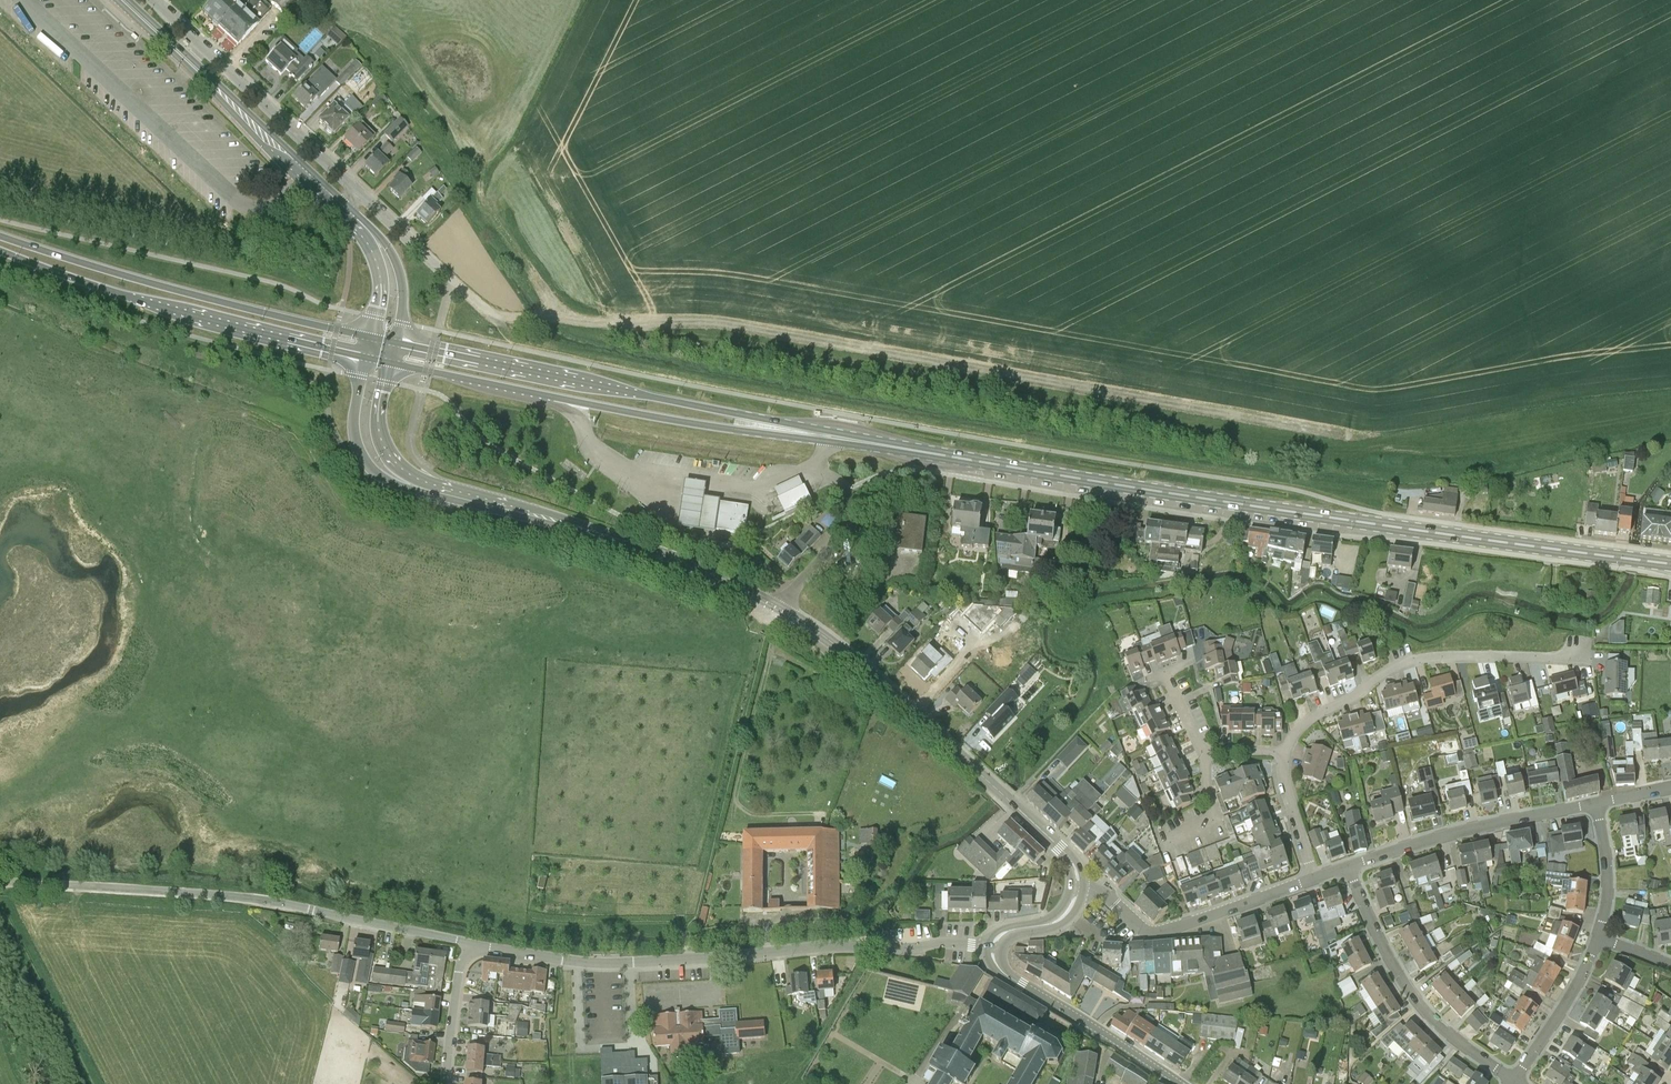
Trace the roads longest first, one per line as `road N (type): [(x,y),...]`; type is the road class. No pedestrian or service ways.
road 1 (primary): [(1670,564),(839,438)]
road 2 (tertiary): [(1078,888),(1075,868),(1060,848),(797,618),(640,546),(425,486)]
road 3 (unclassified): [(993,947),(820,947),(609,963),(472,952)]
road 4 (unclassified): [(472,952),(457,939),(255,899),(0,881)]
road 5 (primary): [(390,362),(706,426),(839,438)]
road 6 (primary): [(839,438),(395,343)]
road 7 (primary): [(371,337),(0,236)]
road 8 (primary): [(0,251),(187,314),(366,357)]
road 9 (track): [(492,316),(710,322),(869,349)]
road 10 (residential): [(1284,753),(1318,713),(1413,659),(1576,658)]
road 11 (secondary): [(342,210),(123,0)]
road 12 (unclassified): [(358,192),(154,0)]
road 13 (residential): [(1514,1081),(1428,1013),(1375,931),(1349,867)]
road 14 (residential): [(1078,888),(1105,894),(1158,933),(1314,878)]
road 15 (residential): [(1349,867),(1434,837),(1597,804)]
road 16 (tertiary): [(1181,1083),(1004,973),(993,947)]
road 17 (tertiary): [(366,357),(354,418),(360,453),(383,480),(425,486)]
road 18 (residential): [(1514,1081),(1598,938)]
road 19 (secondary): [(395,343),(403,297),(395,259),(363,219),(342,210)]
road 20 (track): [(560,320),(481,190)]
road 21 (tertiary): [(425,486),(395,462),(381,438),(378,407),(390,362)]
road 22 (secondary): [(342,210),(379,271),(371,337)]
road 23 (unclassified): [(446,1083),(460,967),(472,952)]
road 24 (residential): [(1598,938),(1608,872),(1597,804)]
road 25 (residential): [(1314,878),(1285,787),(1284,753)]
road 26 (unclassified): [(450,278),(358,192)]

